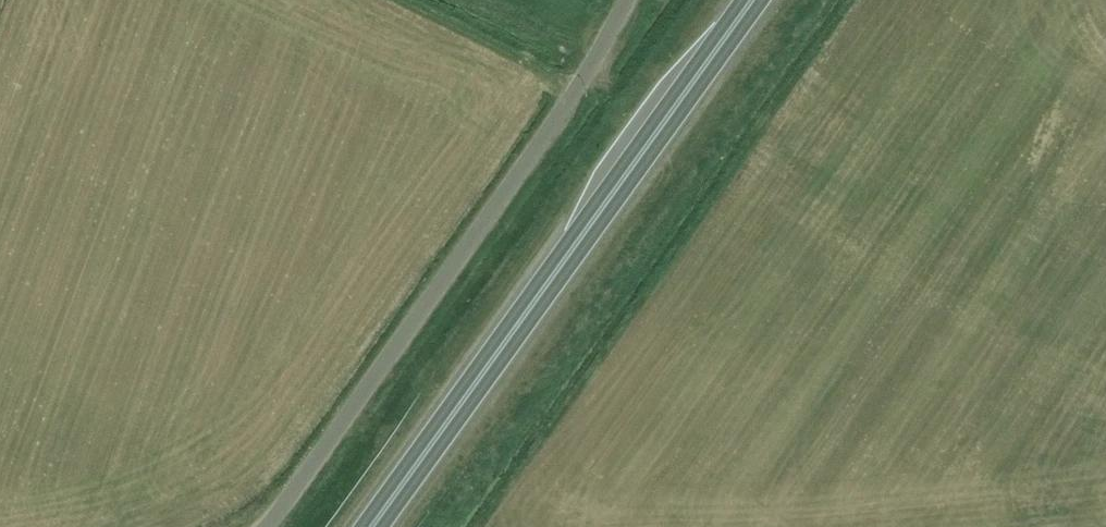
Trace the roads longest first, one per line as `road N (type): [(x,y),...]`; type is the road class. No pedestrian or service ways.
road 1 (trunk): [(373,526),(753,0)]
road 2 (unclassified): [(267,526),(593,66),(626,0)]

